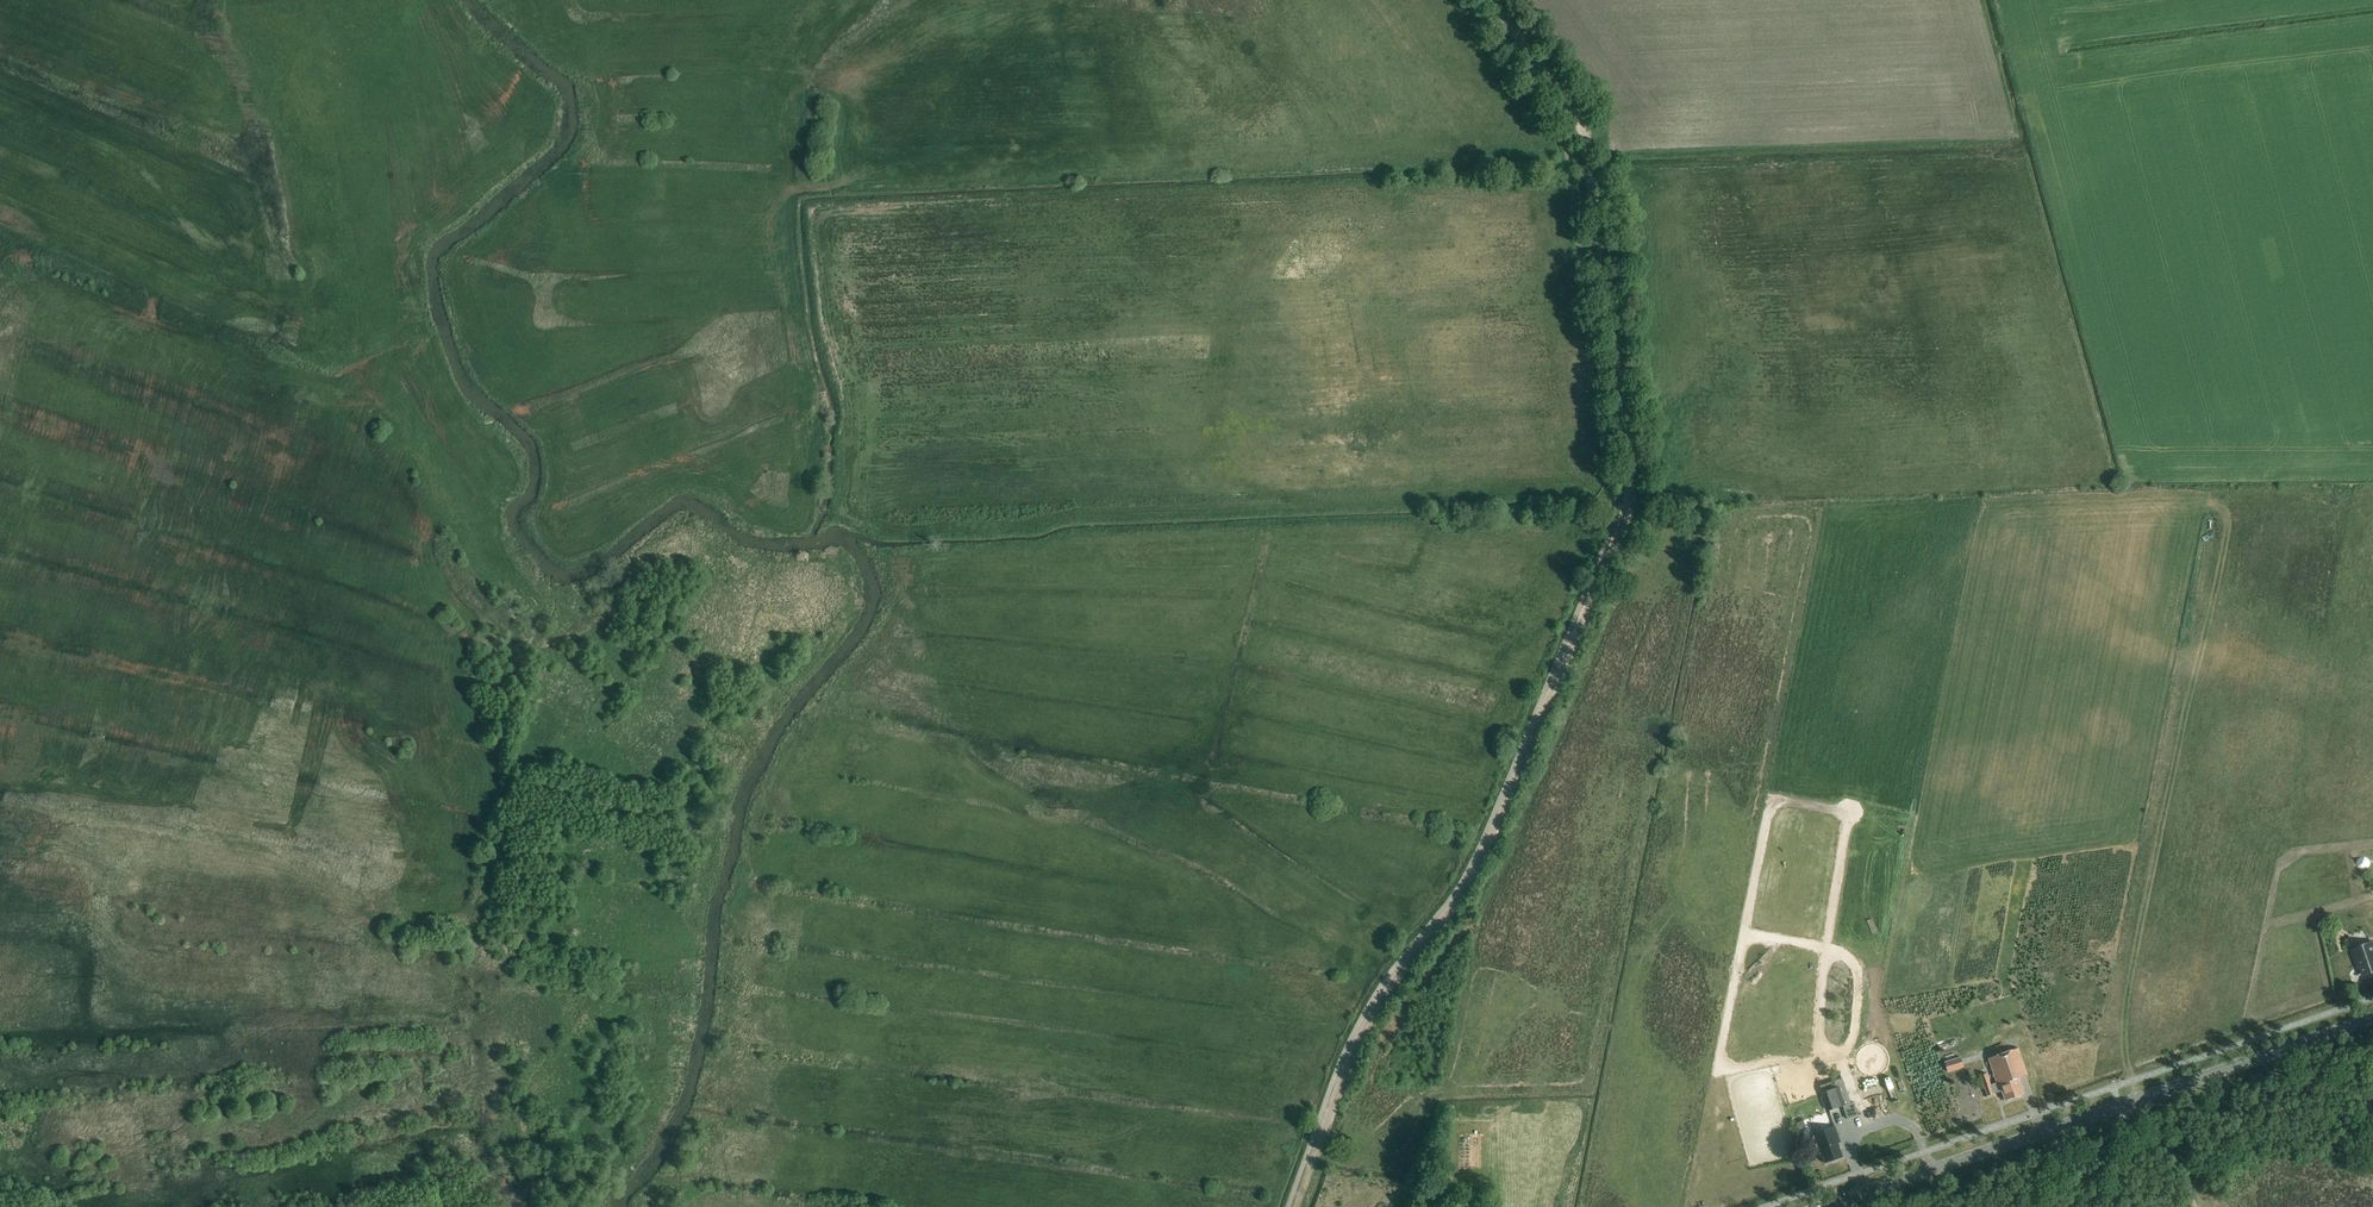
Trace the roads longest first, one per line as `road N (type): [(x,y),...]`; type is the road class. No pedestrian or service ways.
road 1 (track): [(1298,1206),(1346,1073),(1386,997),(1477,875),(1627,516),(1632,484),(1581,122),(1491,0)]
road 2 (tertiary): [(1823,1206),(2372,1019)]

